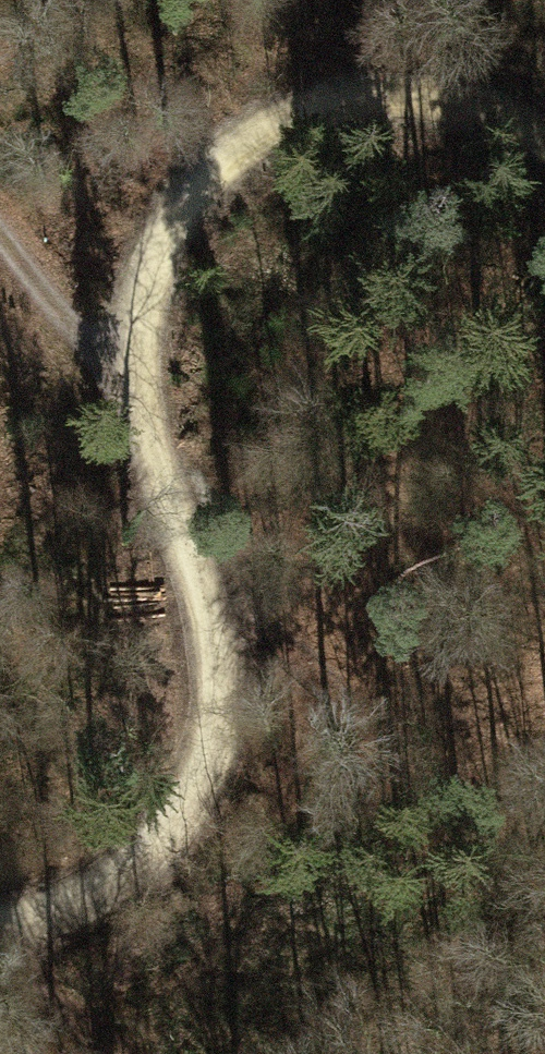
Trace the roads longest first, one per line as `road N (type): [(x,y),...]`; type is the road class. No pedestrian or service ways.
road 1 (track): [(0,930),(25,928),(151,855),(221,752),(215,633),(153,462),(136,376),(154,236),(206,168),(289,119),(411,105),(528,124),(544,137)]
road 2 (track): [(0,239),(136,376)]
road 3 (track): [(25,928),(70,1024),(121,1053)]

